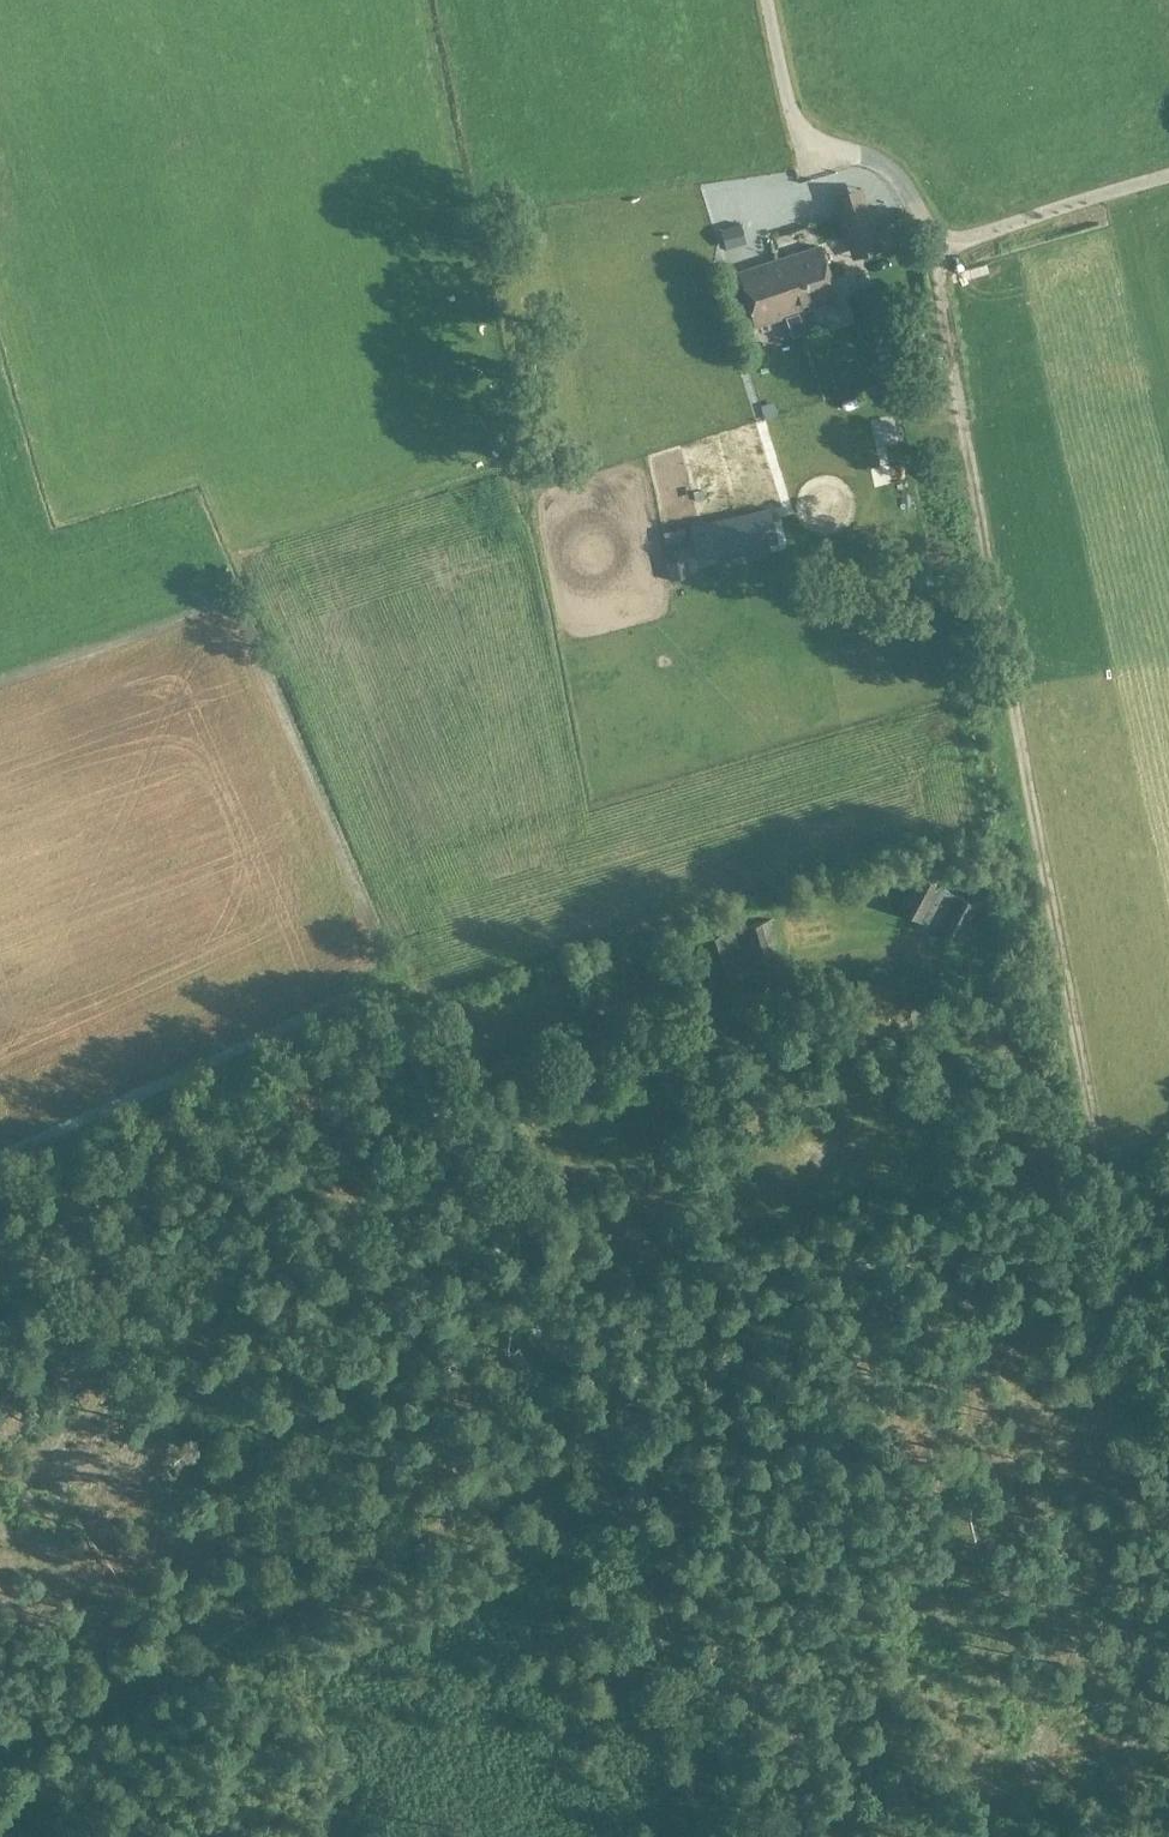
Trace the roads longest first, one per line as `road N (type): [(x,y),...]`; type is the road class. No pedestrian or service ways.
road 1 (track): [(1168,1423),(1101,1282),(1093,1244),(1102,1185),(1094,1112),(936,249)]
road 2 (track): [(0,1736),(593,1461)]
road 3 (track): [(1168,176),(936,249),(899,175),(798,122),(768,0)]
road 4 (track): [(551,1365),(755,1836)]

